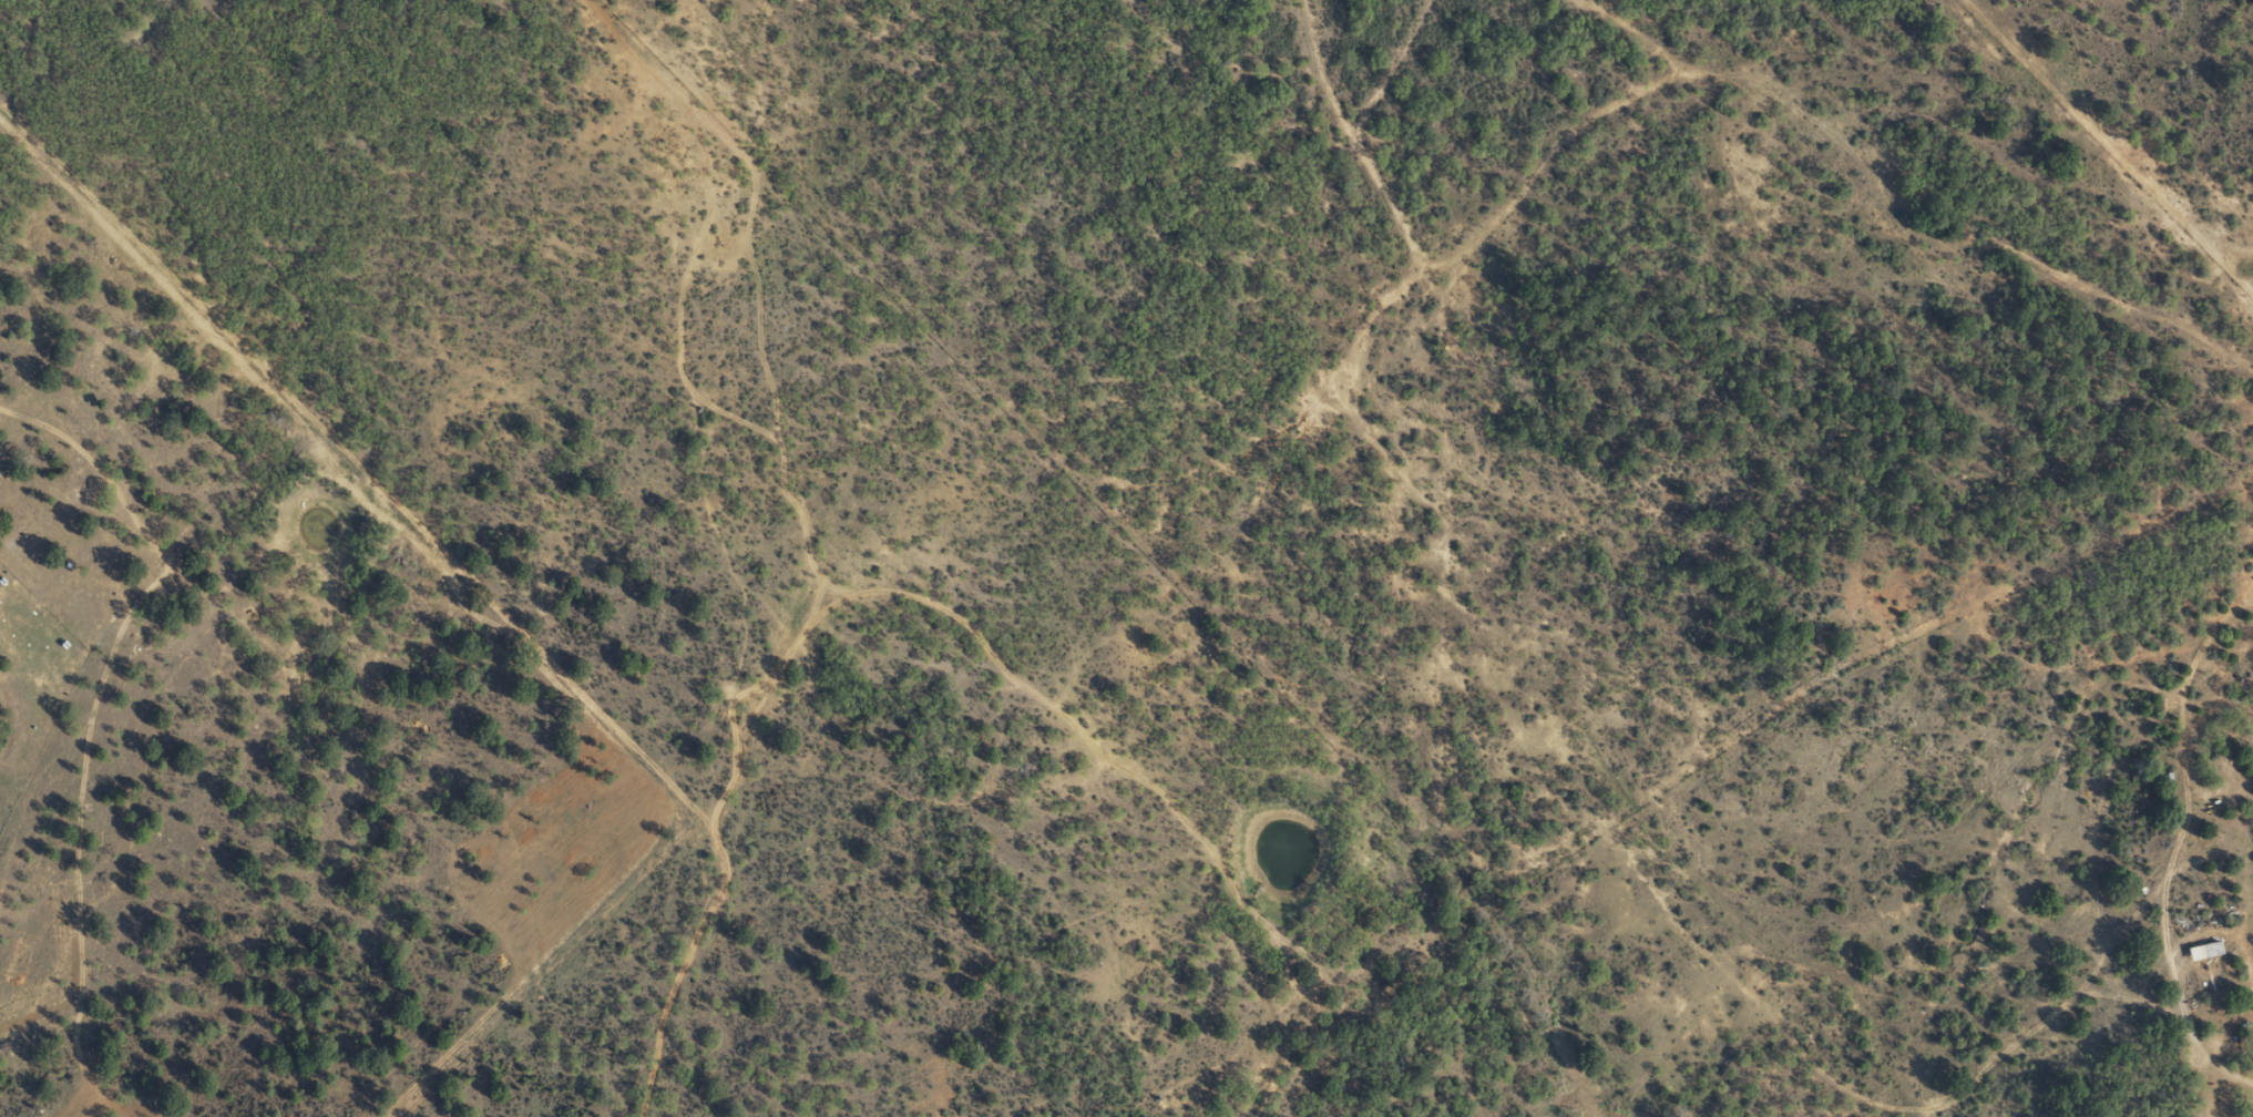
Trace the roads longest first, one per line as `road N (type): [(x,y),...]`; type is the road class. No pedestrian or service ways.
road 1 (residential): [(2252,532),(2161,625),(2000,1003),(1956,1047),(1851,1075),(1740,1018),(1647,896),(1525,691),(1386,502),(1331,474),(1264,391),(1274,0)]
road 2 (residential): [(1386,502),(1447,297),(1503,191),(1569,113),(1619,85),(1702,96),(1851,224),(2056,280),(2252,355)]
road 3 (residential): [(584,1116),(628,963),(678,902),(734,713),(800,657),(933,657),(1055,713),(1181,813)]

